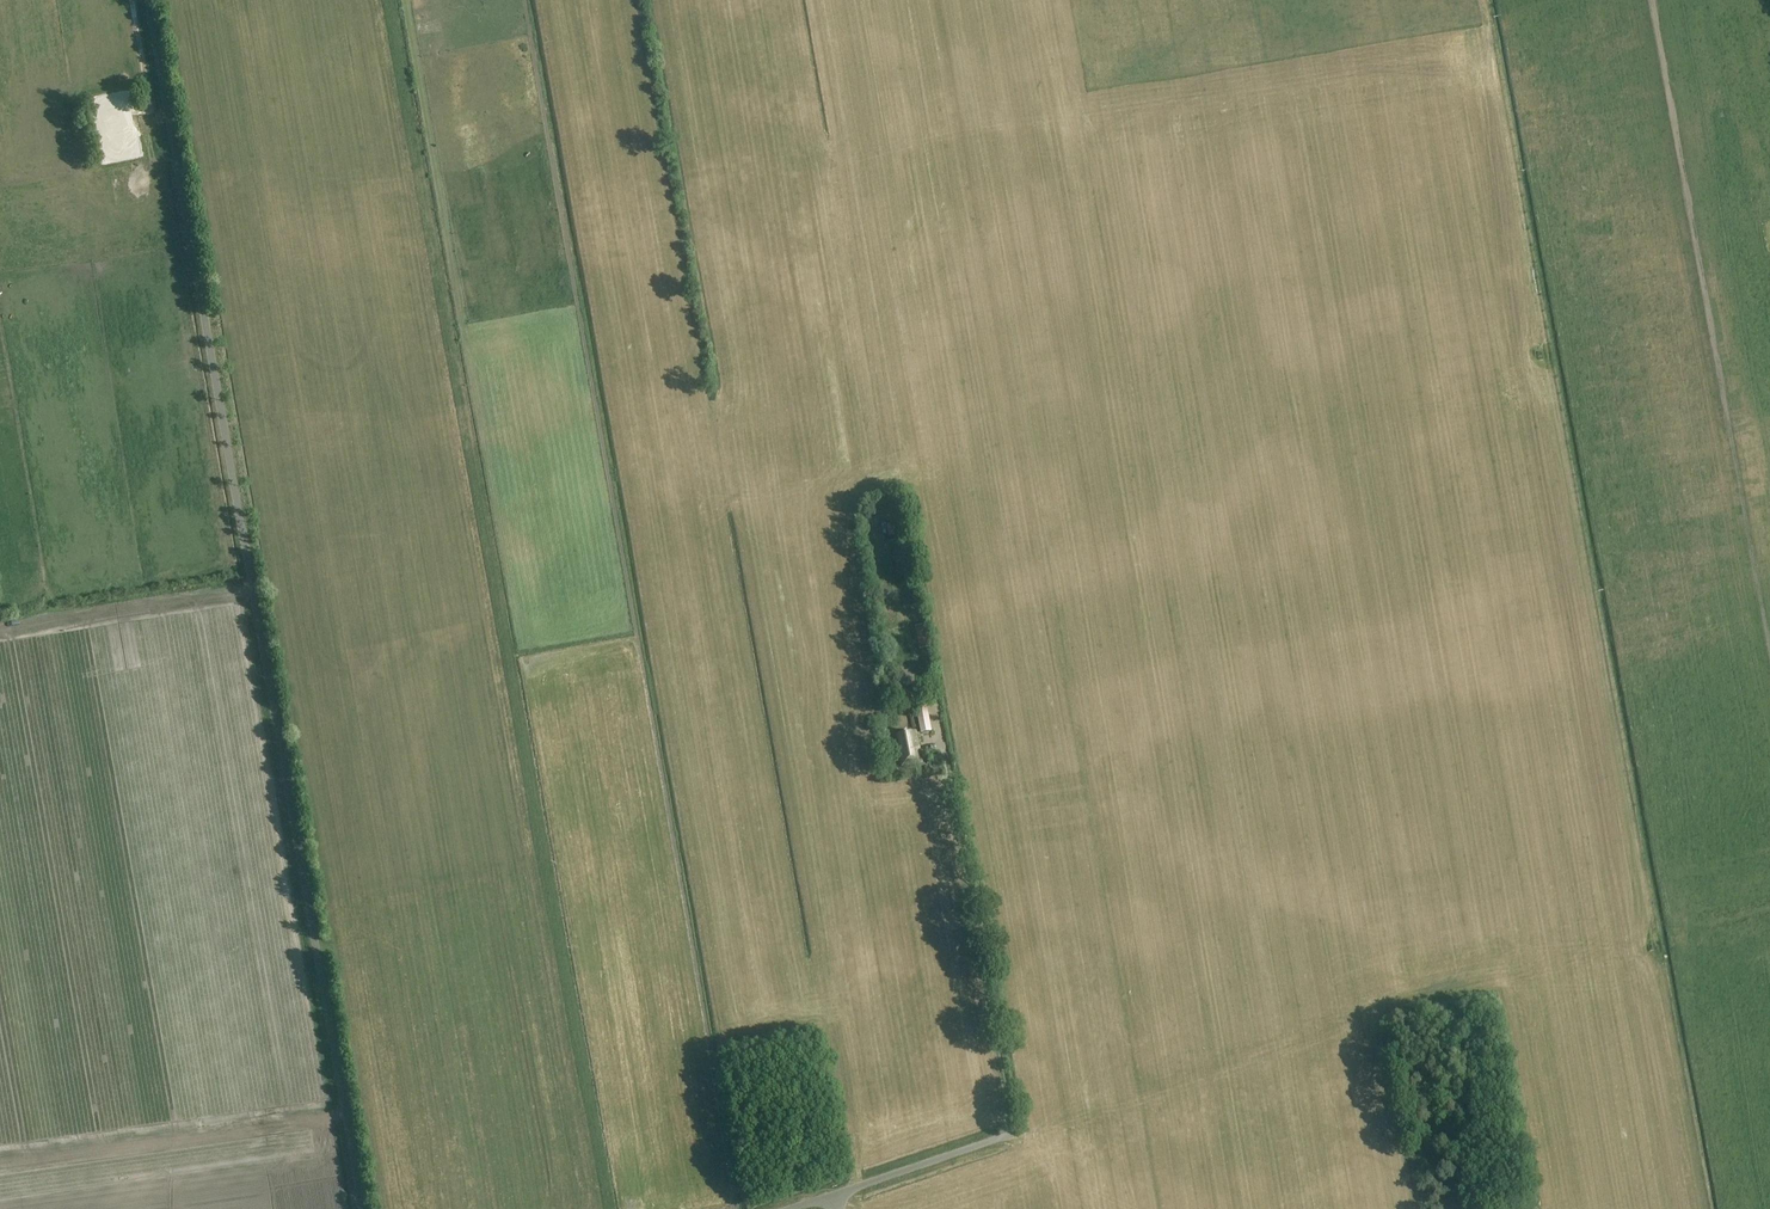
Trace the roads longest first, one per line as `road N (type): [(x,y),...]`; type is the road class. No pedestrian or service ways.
road 1 (unclassified): [(362,1208),(148,0)]
road 2 (unclassified): [(1019,1132),(833,1196)]

